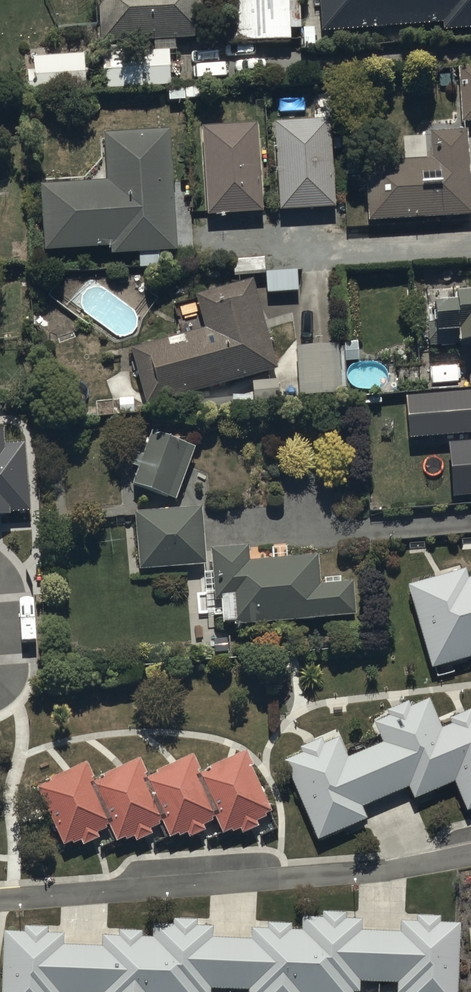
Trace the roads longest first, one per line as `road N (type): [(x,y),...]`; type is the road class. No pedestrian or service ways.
road 1 (residential): [(470,233),(224,242)]

